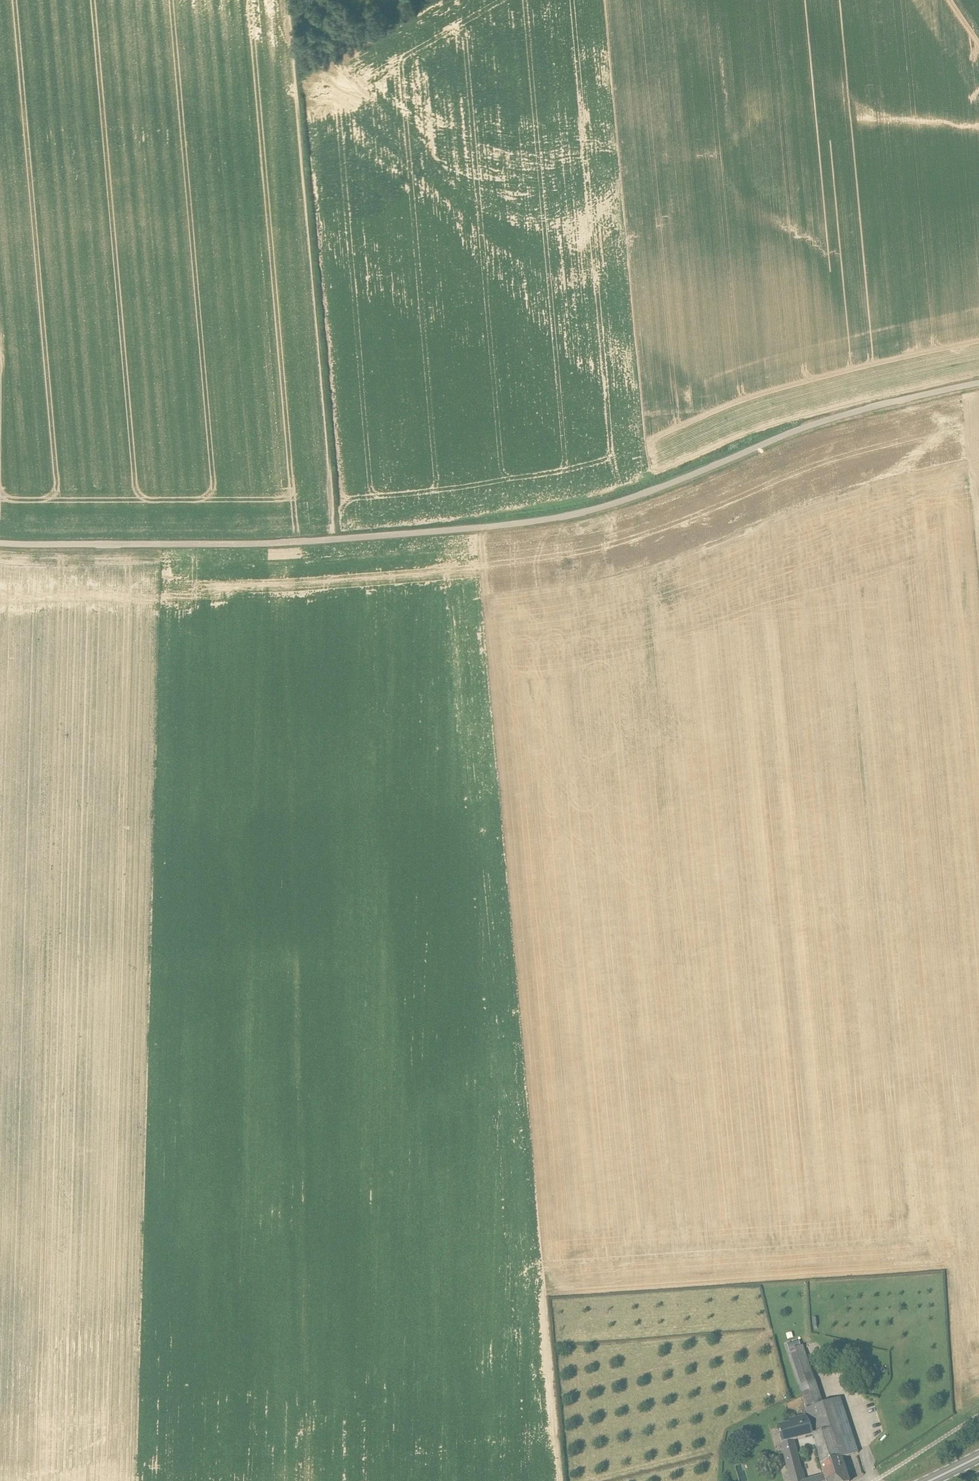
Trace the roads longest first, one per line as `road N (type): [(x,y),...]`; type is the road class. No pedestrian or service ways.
road 1 (unclassified): [(0,544),(282,543),(551,519),(654,490),(819,423),(978,383)]

